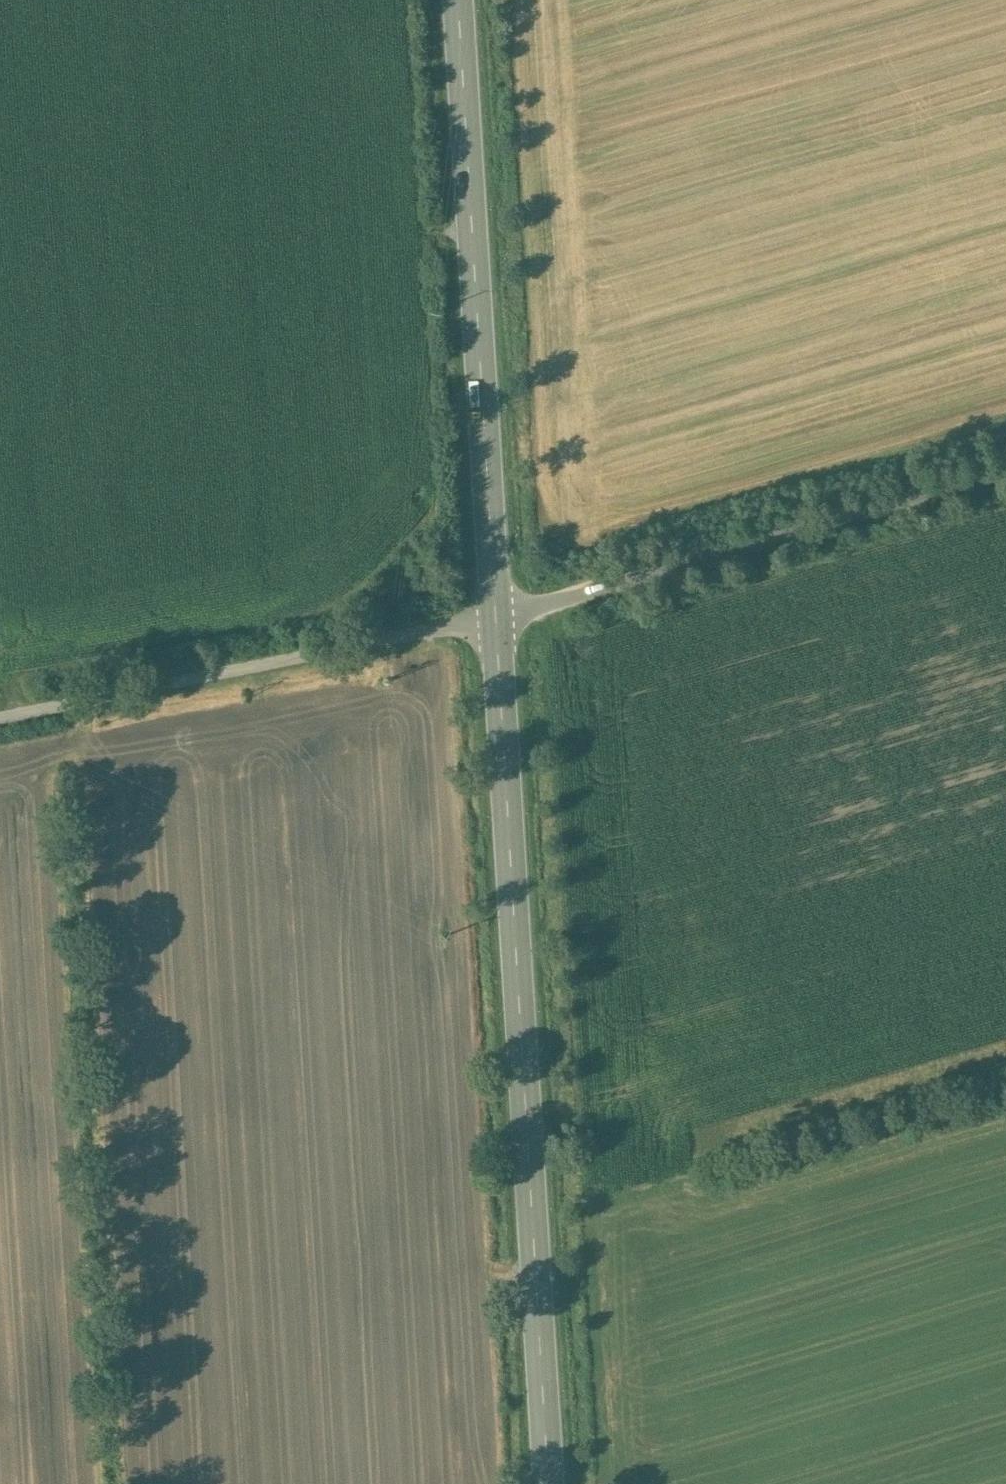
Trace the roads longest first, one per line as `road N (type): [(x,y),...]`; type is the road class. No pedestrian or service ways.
road 1 (secondary): [(547,1483),(495,618)]
road 2 (secondary): [(495,618),(457,0)]
road 3 (unclassified): [(1005,470),(495,618)]
road 4 (unclassified): [(0,719),(495,618)]

